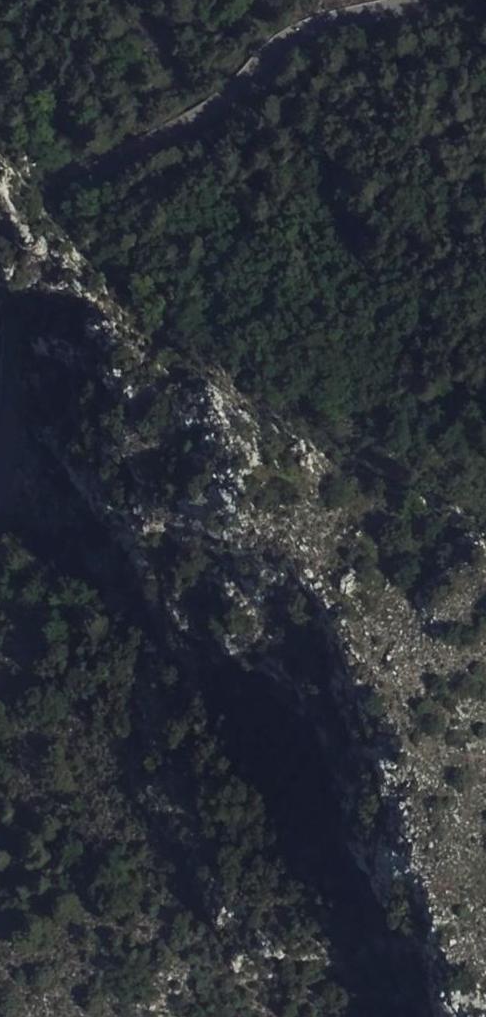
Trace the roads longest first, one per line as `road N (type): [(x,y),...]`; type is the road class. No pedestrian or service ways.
road 1 (tertiary): [(0,463),(9,318),(58,218),(93,176),(240,90),(281,47),(336,19),(414,0)]

